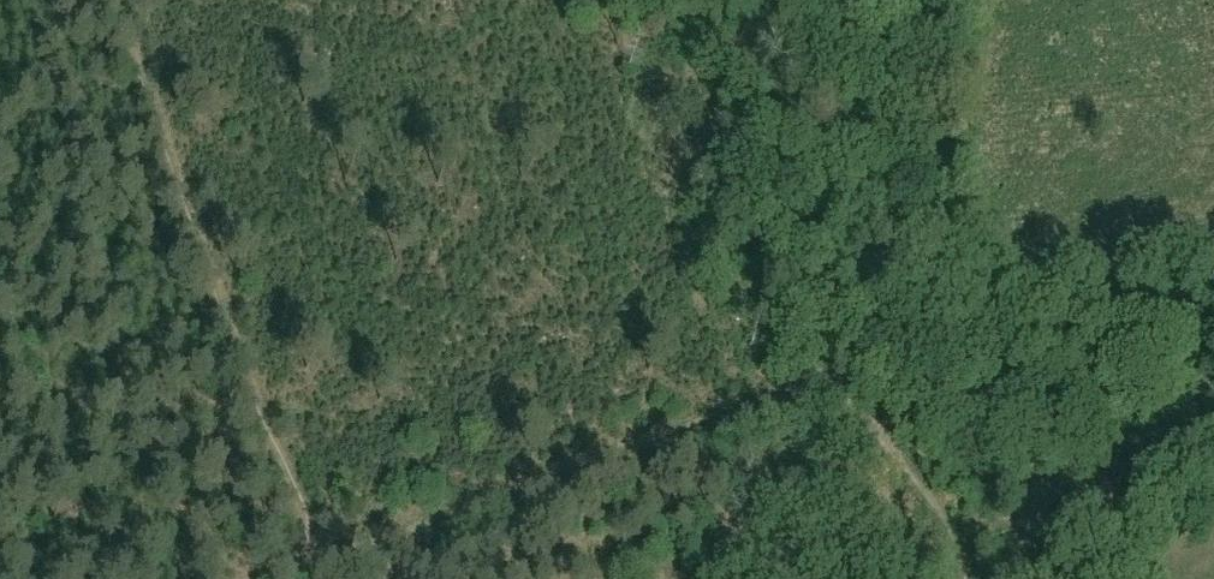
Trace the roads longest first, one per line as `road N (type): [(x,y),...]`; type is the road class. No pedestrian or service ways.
road 1 (track): [(323,552),(543,484),(578,494),(669,463),(691,431),(749,416),(826,428),(880,467),(914,514),(932,557)]
road 2 (track): [(323,552),(119,0)]
road 3 (track): [(932,557),(1026,524),(1213,416)]

